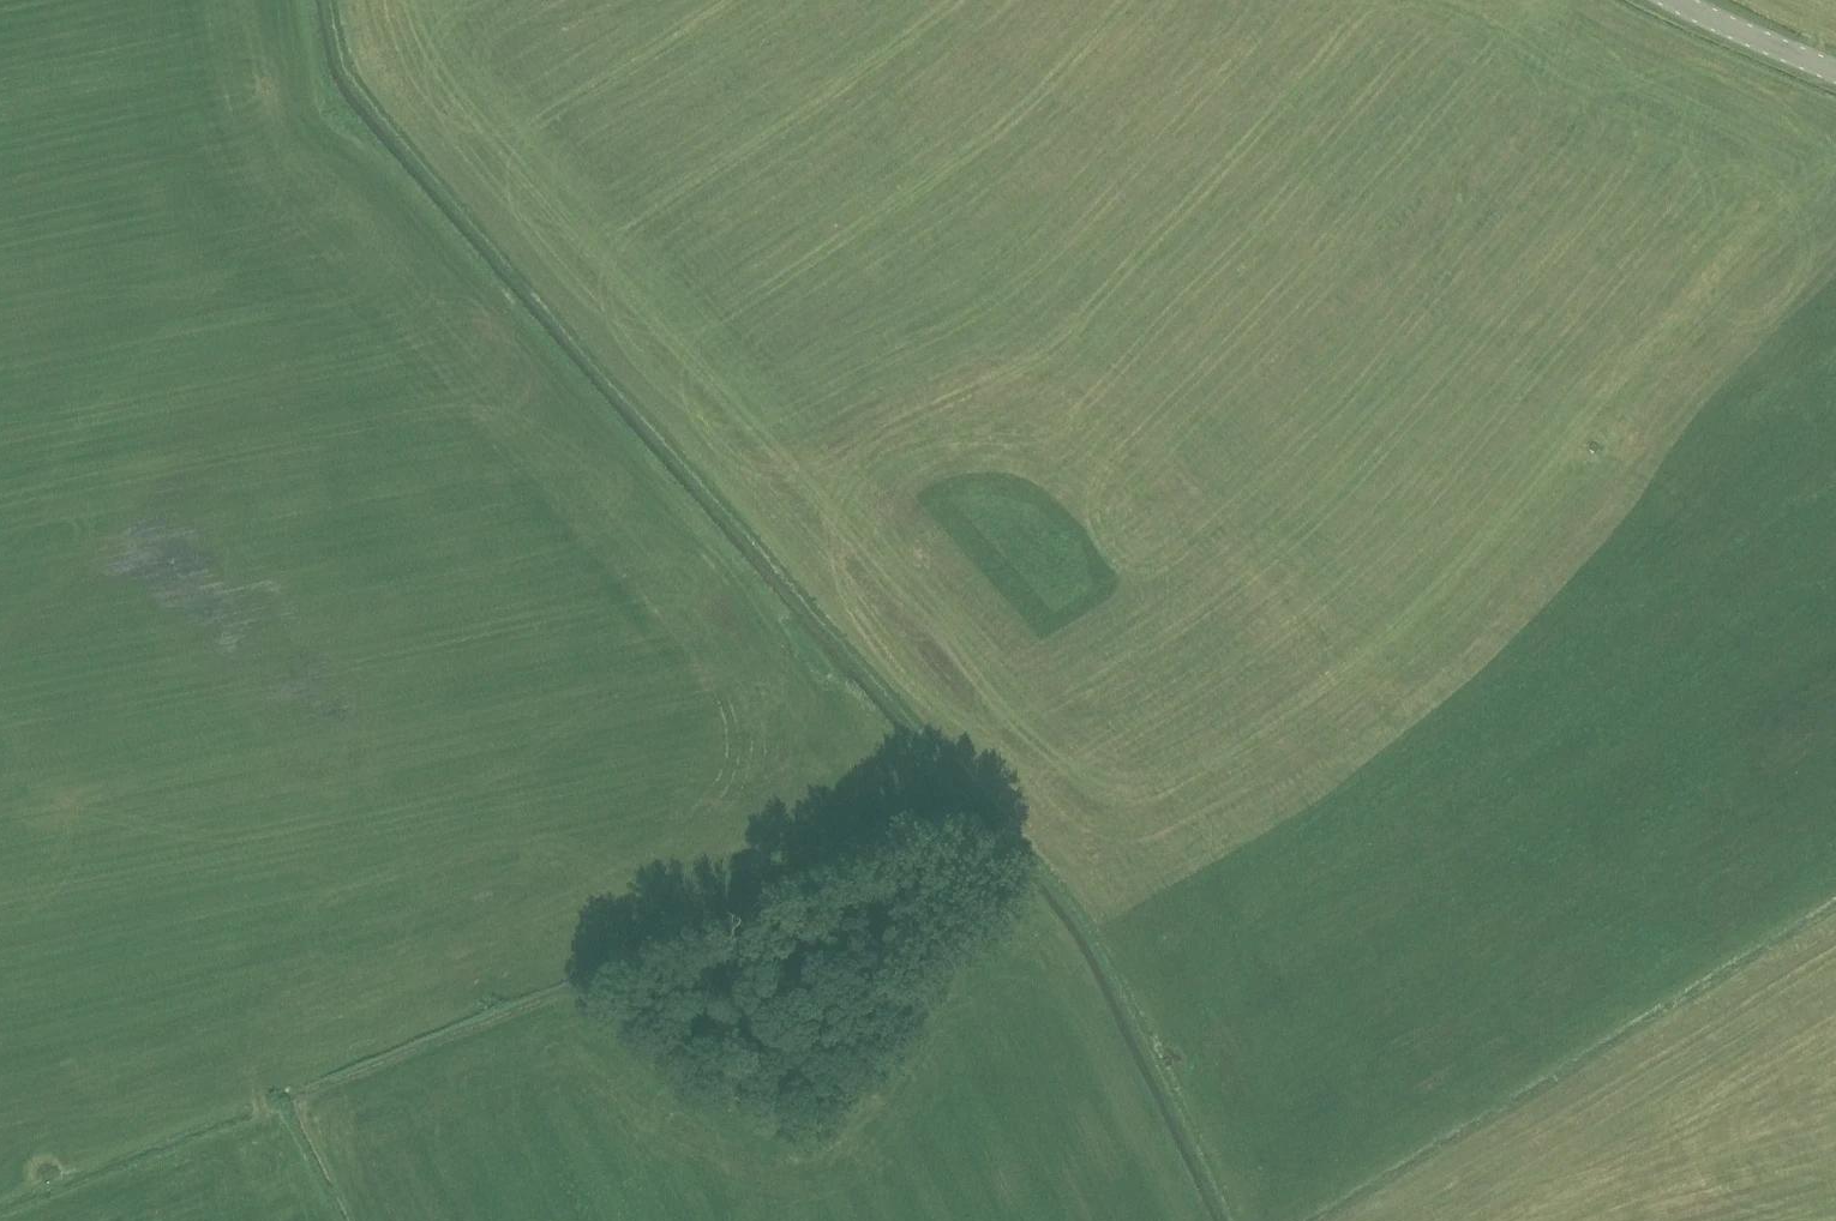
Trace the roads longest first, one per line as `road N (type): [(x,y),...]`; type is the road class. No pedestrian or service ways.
road 1 (tertiary): [(1835,75),(1672,0)]

